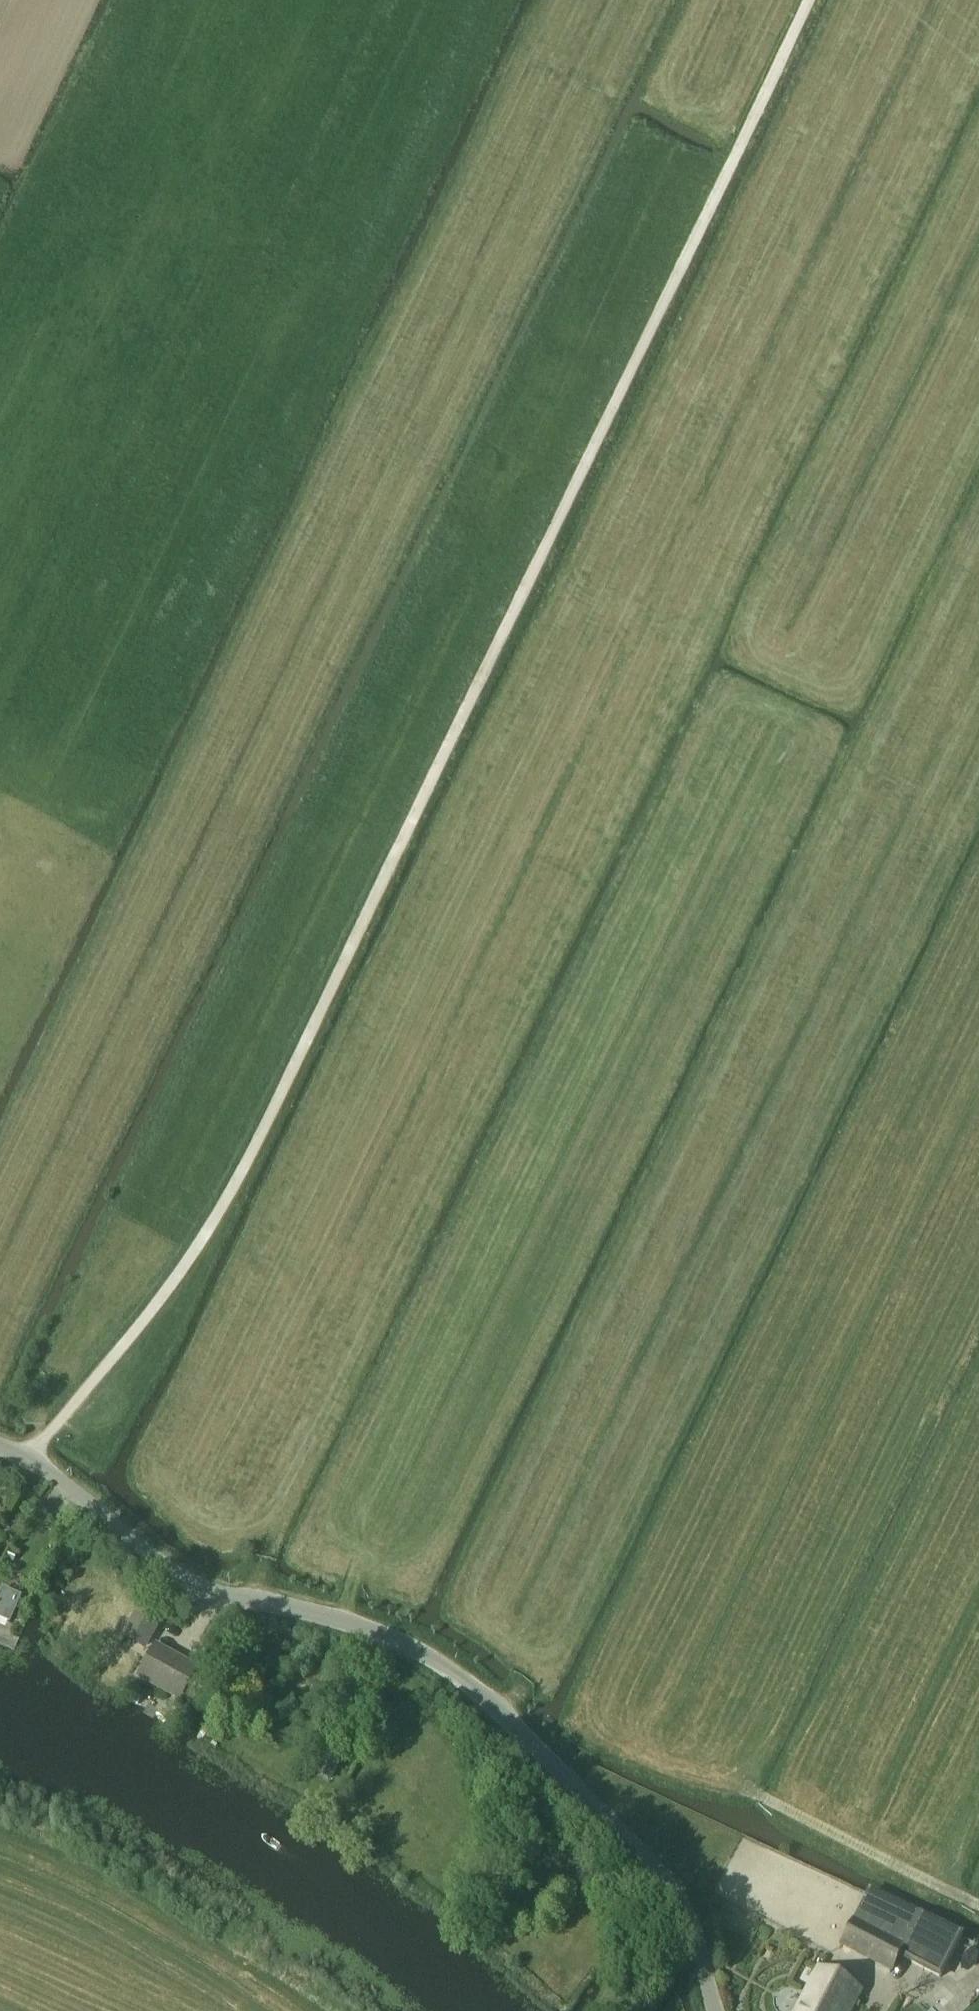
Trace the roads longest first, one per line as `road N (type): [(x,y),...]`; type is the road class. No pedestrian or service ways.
road 1 (unclassified): [(715,2010),(683,1904),(481,1696),(405,1648),(348,1625),(187,1586),(95,1507)]

